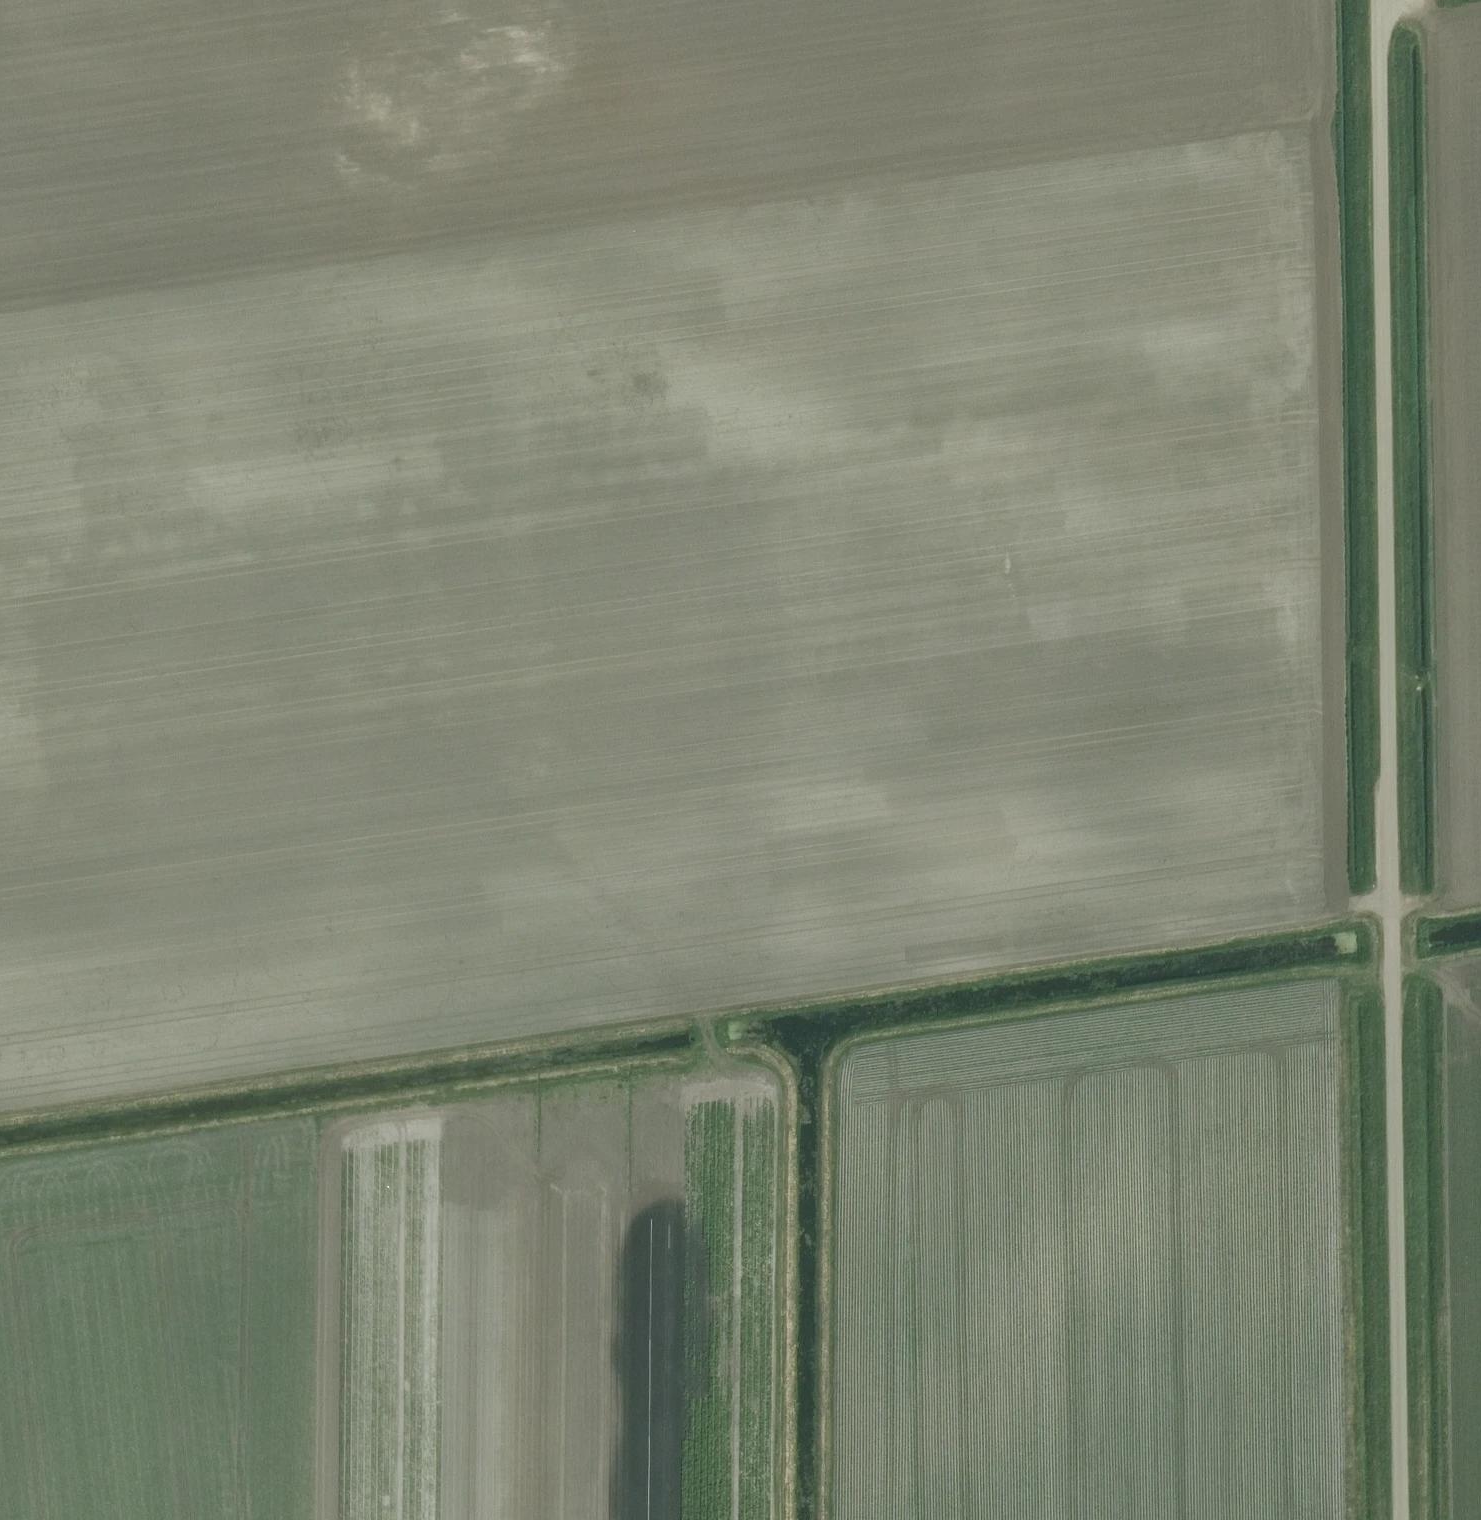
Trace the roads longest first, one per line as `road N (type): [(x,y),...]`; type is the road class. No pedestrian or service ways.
road 1 (unclassified): [(1399,1519),(1375,0)]

